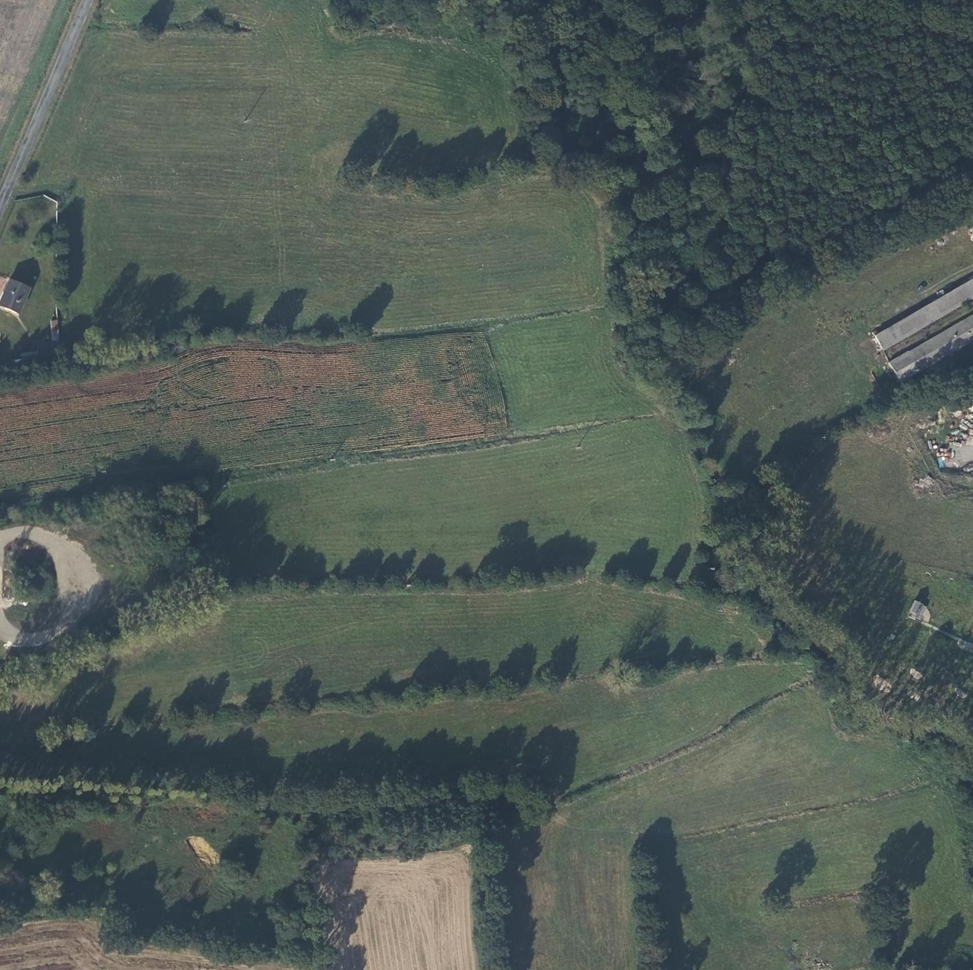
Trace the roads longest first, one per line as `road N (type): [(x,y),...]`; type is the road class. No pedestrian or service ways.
road 1 (unclassified): [(85,0),(0,206)]

